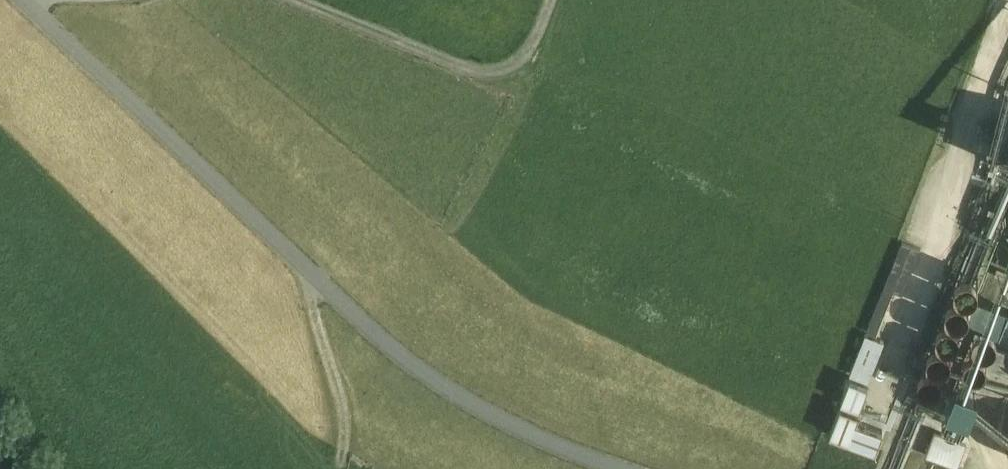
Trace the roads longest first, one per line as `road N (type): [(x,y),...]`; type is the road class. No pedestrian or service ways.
road 1 (track): [(554,0),(537,45),(509,70),(485,74),(296,0)]

